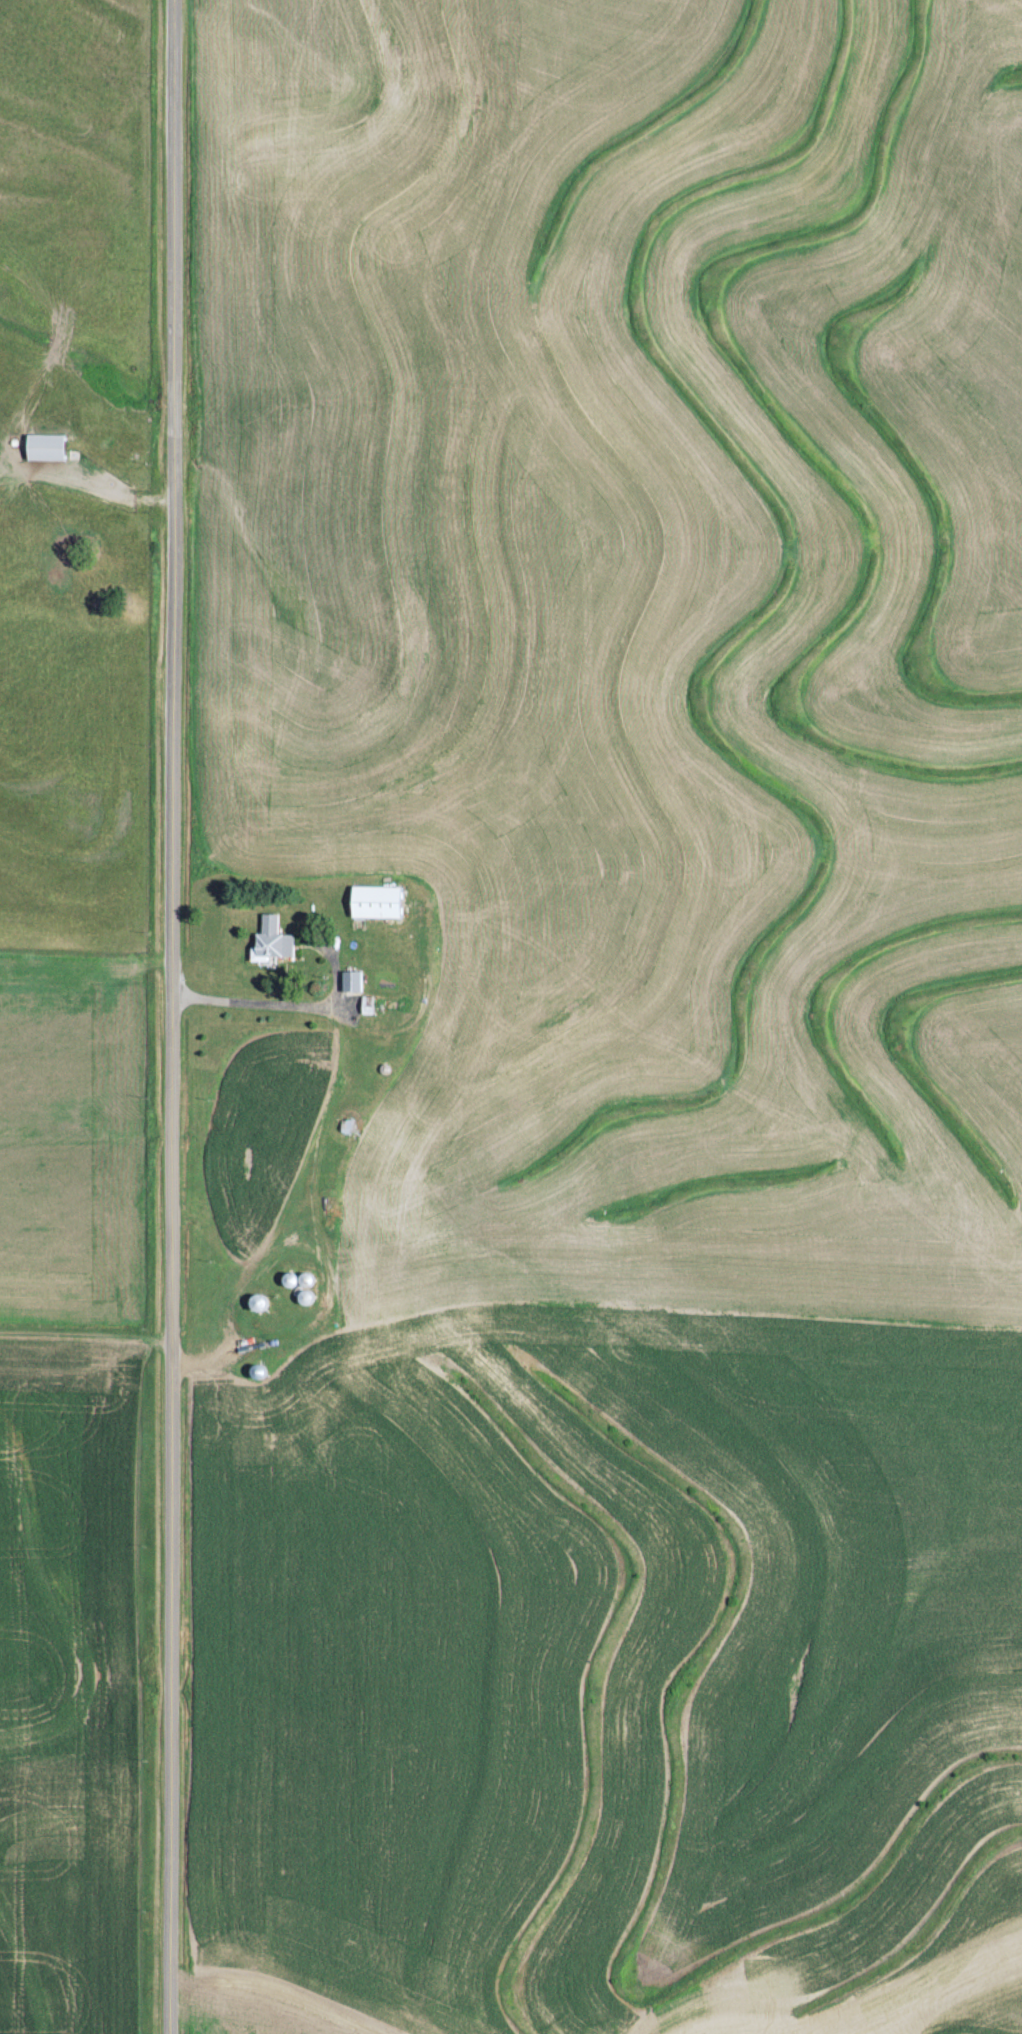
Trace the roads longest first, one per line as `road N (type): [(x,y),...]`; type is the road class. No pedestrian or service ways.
road 1 (tertiary): [(157,2033),(166,0)]

